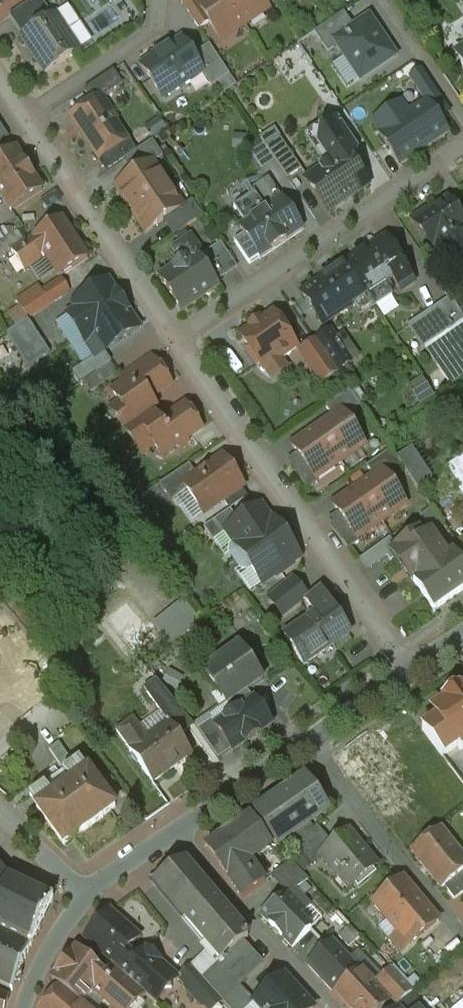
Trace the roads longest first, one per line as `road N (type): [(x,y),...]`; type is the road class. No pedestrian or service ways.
road 1 (residential): [(415,671),(178,338)]
road 2 (residential): [(462,139),(178,338)]
road 3 (residential): [(178,338),(31,114)]
road 4 (residential): [(310,743),(462,934)]
road 5 (residential): [(180,830),(334,1007)]
road 6 (residential): [(31,114),(161,33),(165,0)]
road 7 (residential): [(310,743),(180,830)]
road 8 (residential): [(462,123),(385,0)]
road 9 (residential): [(415,671),(310,743)]
road 10 (residential): [(89,899),(60,935),(29,1007)]
road 11 (residential): [(89,899),(0,814)]

